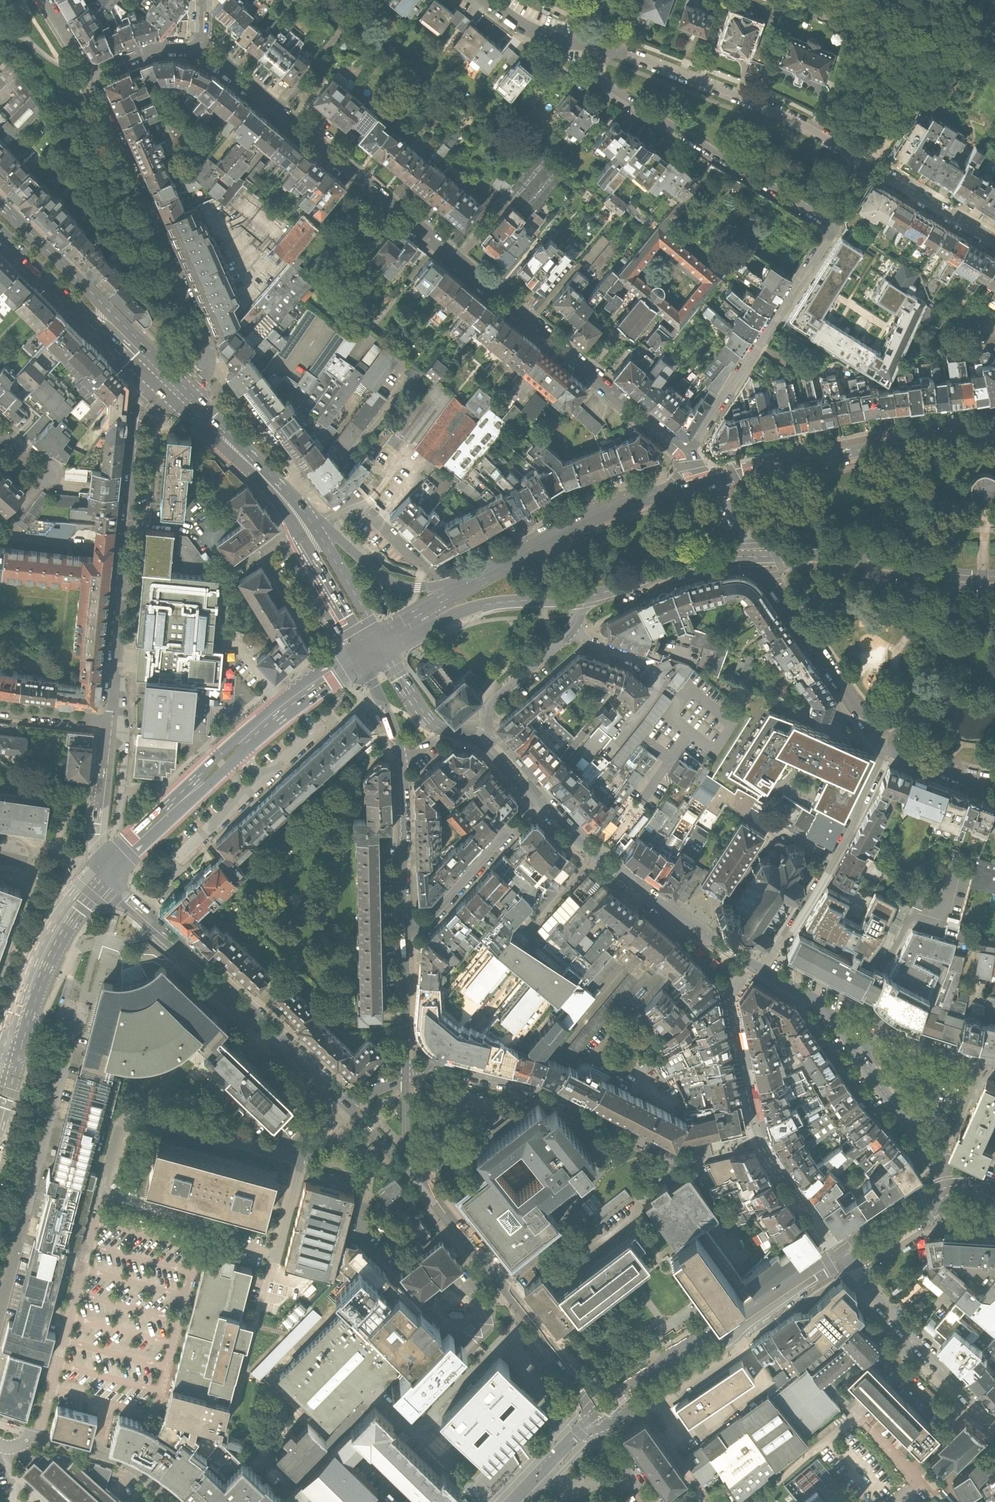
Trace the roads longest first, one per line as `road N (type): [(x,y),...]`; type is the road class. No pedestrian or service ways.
road 1 (residential): [(684,453),(198,52)]
road 2 (residential): [(684,453),(834,226),(602,80),(603,44)]
road 3 (residential): [(603,44),(810,125),(994,241)]
road 4 (residential): [(89,75),(205,339),(206,364),(182,385)]
road 5 (primary): [(106,875),(236,750),(365,655)]
road 6 (residential): [(164,393),(139,419),(111,720)]
road 7 (primary): [(164,393),(275,501),(365,655)]
road 8 (tertiary): [(106,875),(347,1103)]
road 9 (residential): [(406,1078),(441,1068),(515,1085),(675,1159),(710,1150)]
road 10 (unclassified): [(838,1252),(619,1397),(604,1420)]
road 11 (tertiary): [(604,1420),(629,1412),(846,1262)]
road 12 (tertiary): [(763,971),(648,897),(537,800)]
road 13 (tertiary): [(431,1196),(604,1420)]
road 14 (primary): [(983,434),(917,438),(707,480)]
road 15 (primary): [(707,480),(611,509),(459,587)]
road 16 (residential): [(892,747),(763,971)]
road 17 (primary): [(182,385),(0,204)]
road 18 (primary): [(755,555),(994,574)]
road 19 (residential): [(755,555),(892,747)]
road 20 (primary): [(0,230),(164,393)]
road 21 (residential): [(994,1424),(846,1262)]
road 22 (primary): [(10,1053),(46,948),(106,875)]
road 23 (primary): [(387,651),(470,608),(579,597)]
road 24 (residential): [(402,927),(423,925),(537,800)]
road 25 (primary): [(459,587),(389,581),(301,508)]
road 26 (primary): [(579,597),(690,560),(755,555)]
road 27 (primary): [(301,508),(182,385)]
road 28 (residential): [(402,927),(402,761)]
road 29 (residential): [(111,720),(97,855),(106,875)]
road 30 (residential): [(485,742),(488,704),(573,629)]
road 31 (residential): [(406,1078),(402,927)]
road 32 (residential): [(853,1045),(888,1029),(994,1064)]
road 33 (primary): [(380,634),(301,508)]
road 34 (track): [(886,0),(945,48),(963,42),(976,25),(980,0)]
road 35 (tertiary): [(937,1157),(853,1045)]
road 36 (unclassified): [(946,1187),(929,1190),(838,1252)]
road 37 (tertiary): [(846,1262),(932,1205),(946,1187)]
road 38 (tertiary): [(347,1103),(431,1196)]
road 39 (residential): [(431,1196),(407,1152),(406,1078)]
road 40 (unclassified): [(604,1420),(574,1439),(513,1501)]
road 41 (residential): [(492,0),(536,30),(603,44)]

